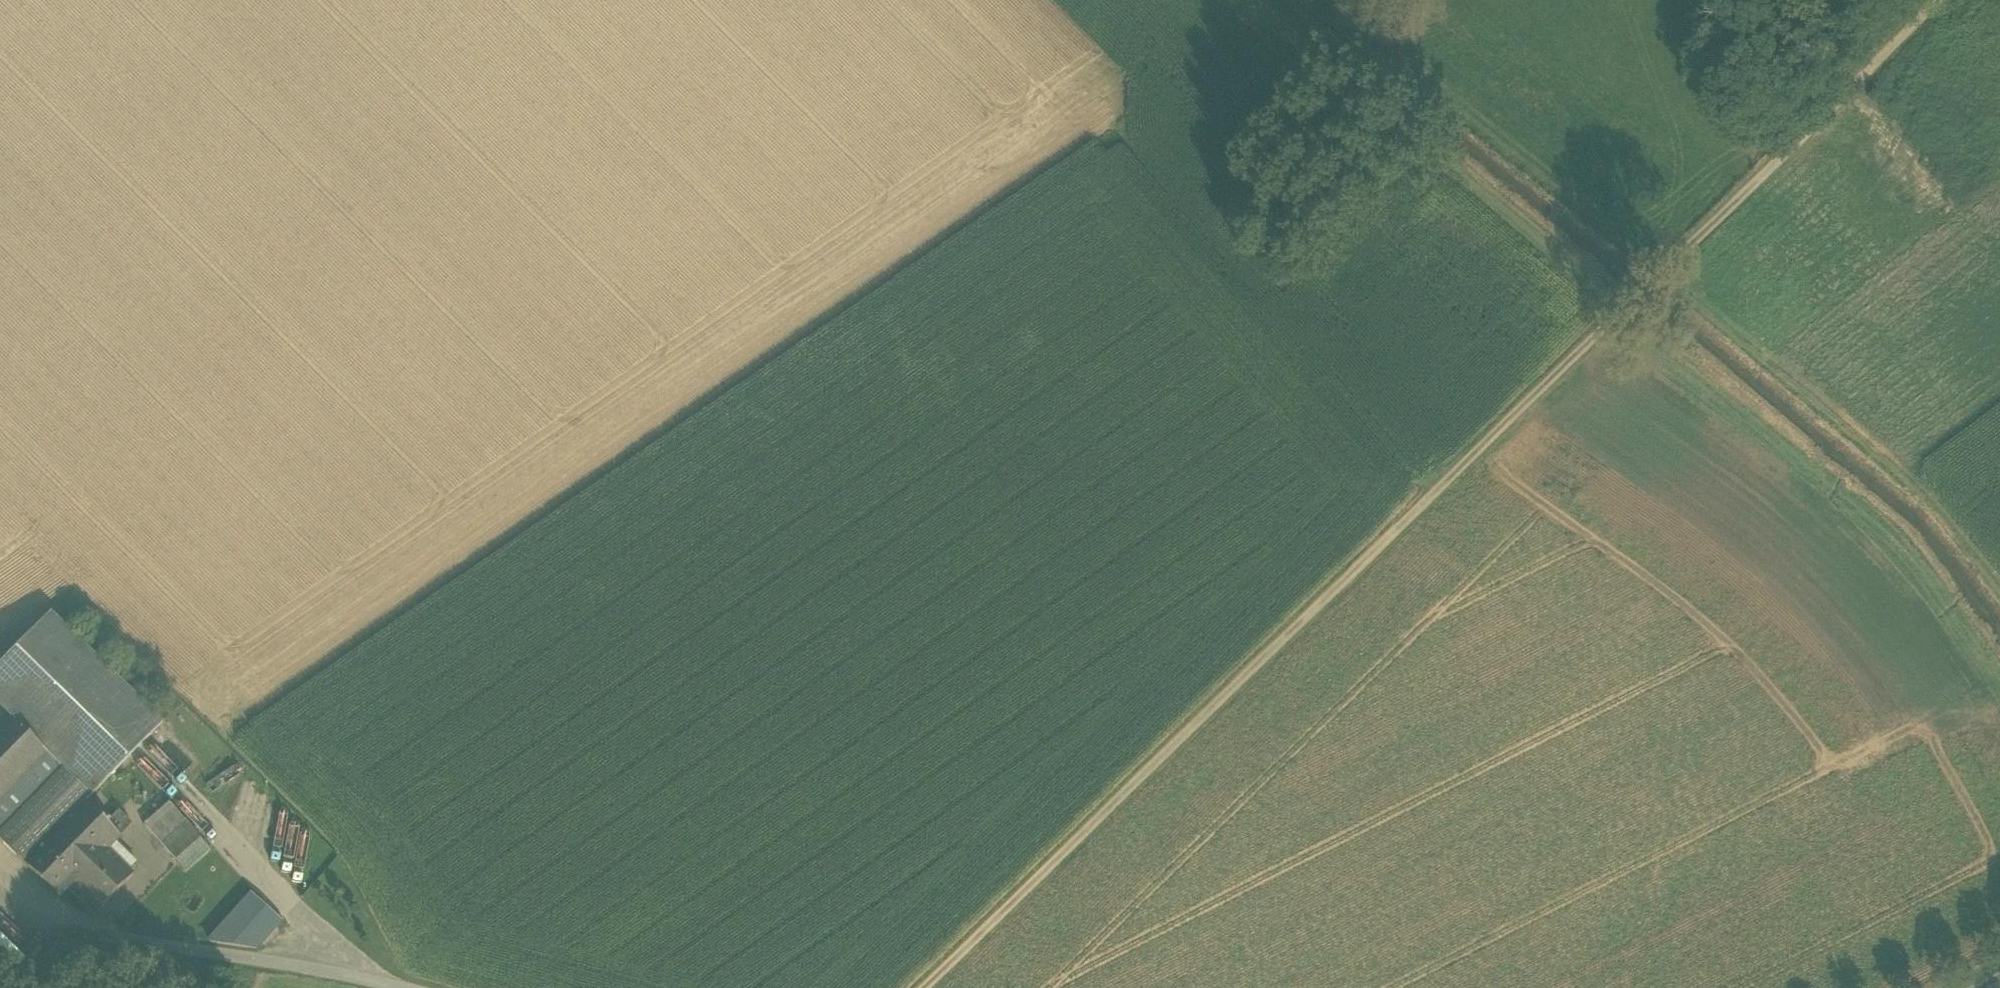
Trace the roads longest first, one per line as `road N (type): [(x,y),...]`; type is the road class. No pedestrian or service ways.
road 1 (track): [(937,987),(1939,0)]
road 2 (unclassified): [(0,873),(53,916),(113,942),(402,987)]

